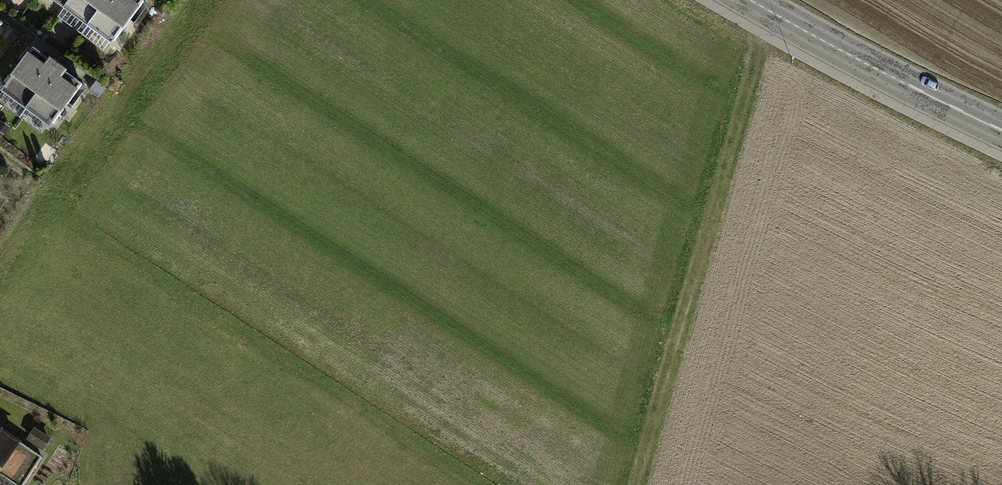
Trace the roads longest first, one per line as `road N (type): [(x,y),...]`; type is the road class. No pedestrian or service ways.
road 1 (track): [(637,484),(770,9)]
road 2 (tertiary): [(753,0),(1001,130)]

